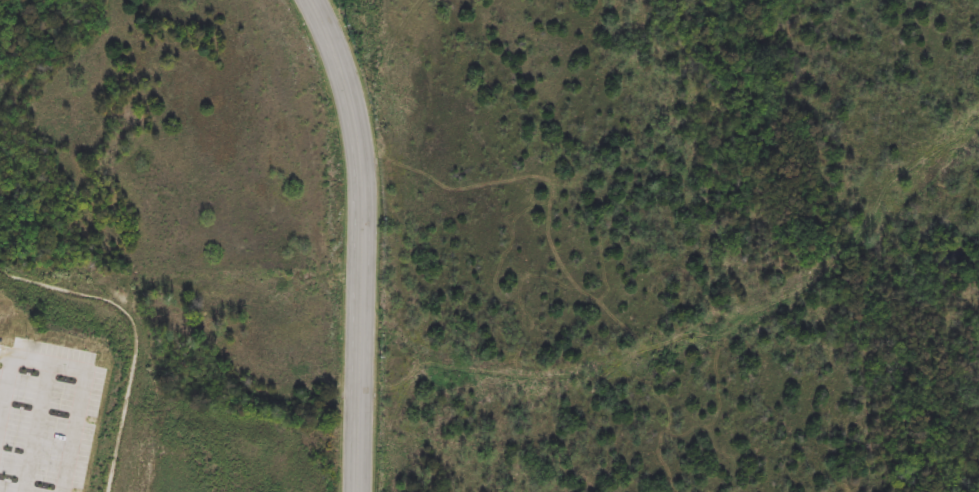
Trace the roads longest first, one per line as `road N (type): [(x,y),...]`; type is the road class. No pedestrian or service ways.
road 1 (tertiary): [(358,491),(362,162),(345,78),(312,0)]

